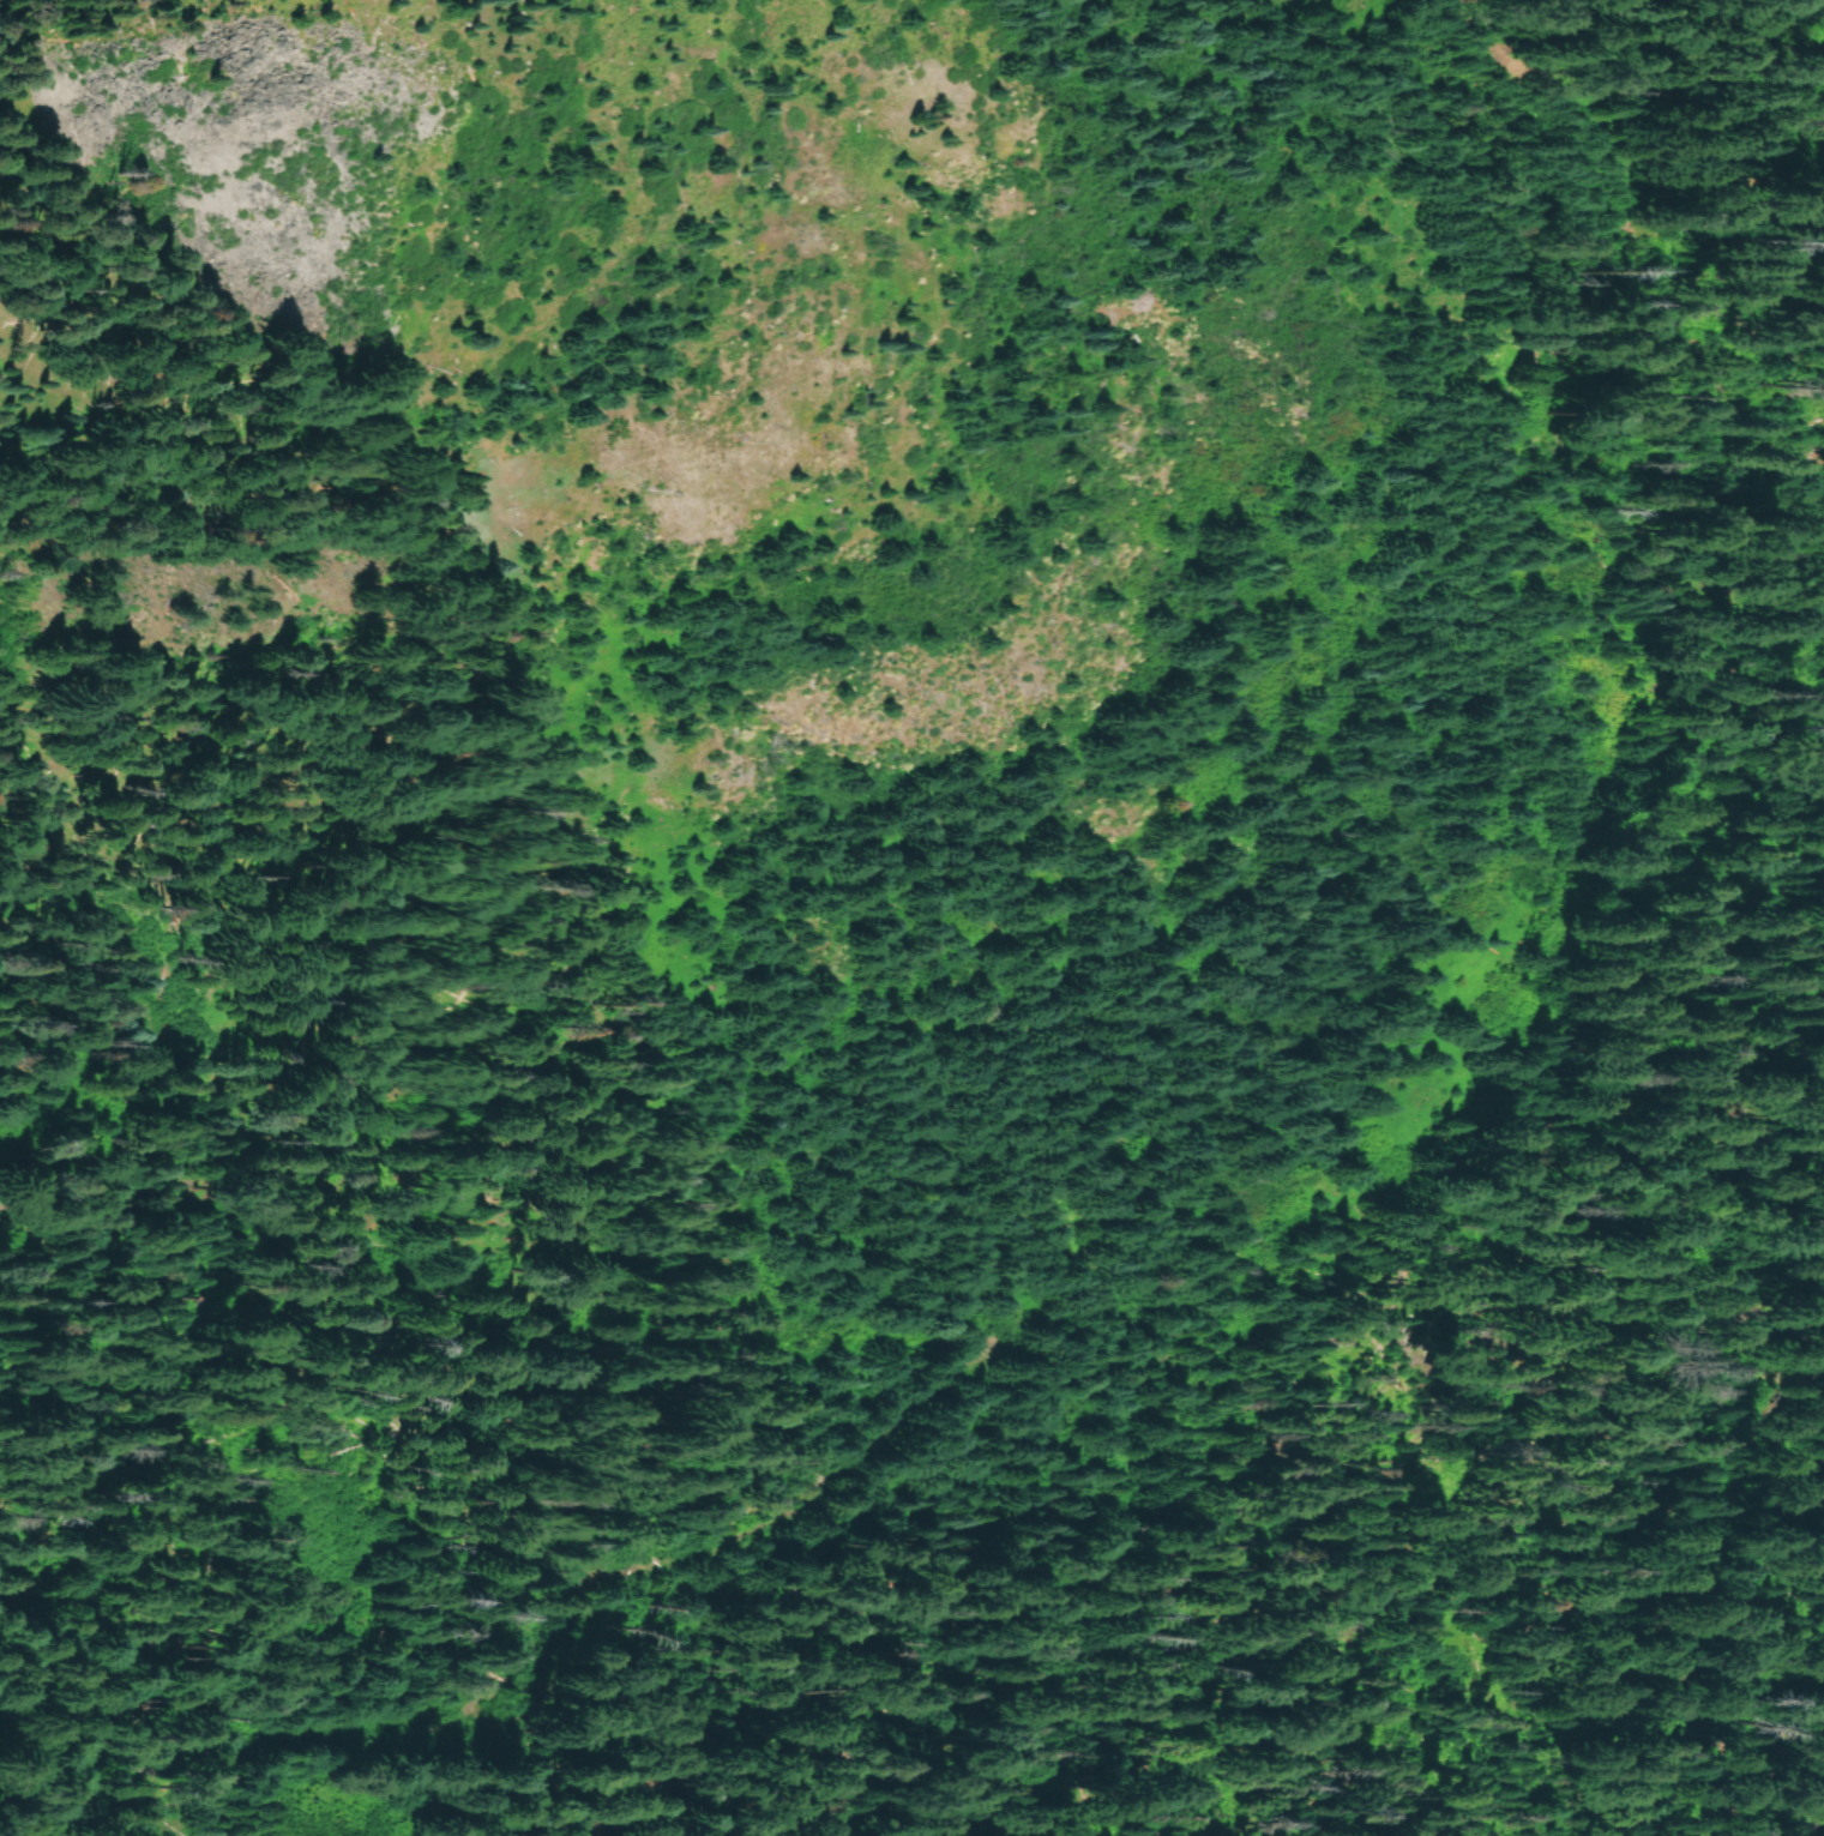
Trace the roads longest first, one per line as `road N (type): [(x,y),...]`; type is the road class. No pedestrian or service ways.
road 1 (track): [(161,1835),(240,1763),(269,1748),(427,1729),(492,1708),(751,1545),(1017,1322)]

